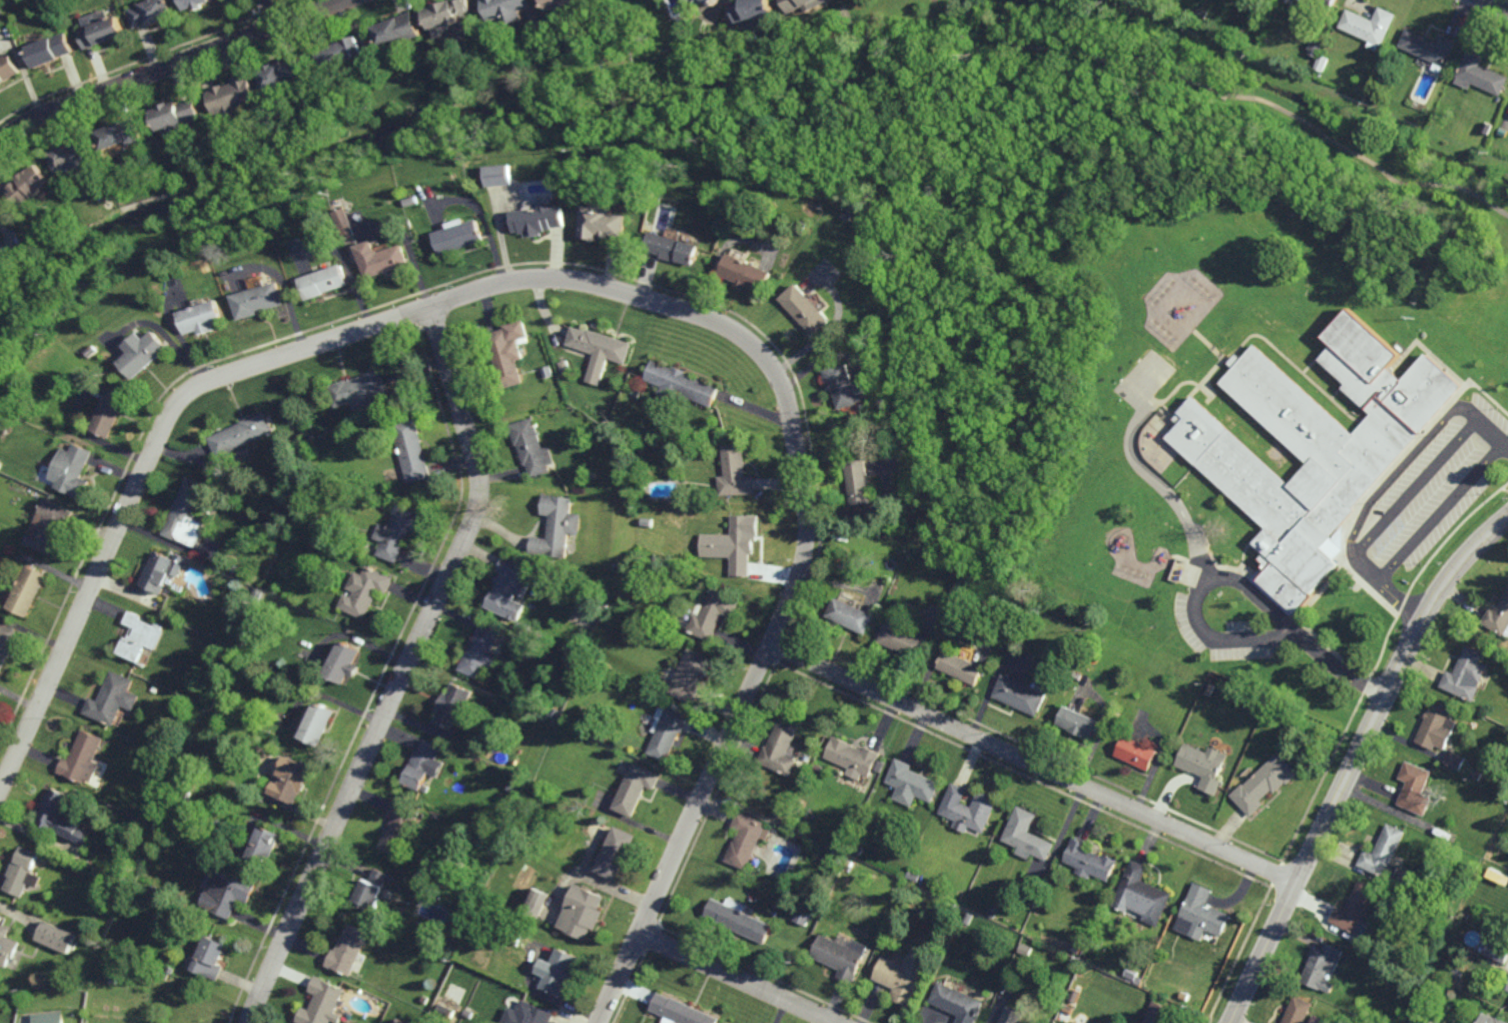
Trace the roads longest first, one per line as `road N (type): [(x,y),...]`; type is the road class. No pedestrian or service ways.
road 1 (residential): [(0,790),(164,429),(189,391),(535,277),(601,283),(728,324),(766,353),(790,397),(804,456),(806,560),(599,1022)]
road 2 (residential): [(429,306),(478,458),(476,518),(249,1022)]
road 3 (residential): [(1507,516),(1453,570),(1423,618),(1230,1022)]
road 4 (residential): [(1297,883),(772,643)]
road 5 (residential): [(344,0),(47,112),(0,141)]
road 6 (residential): [(840,1022),(641,932)]

